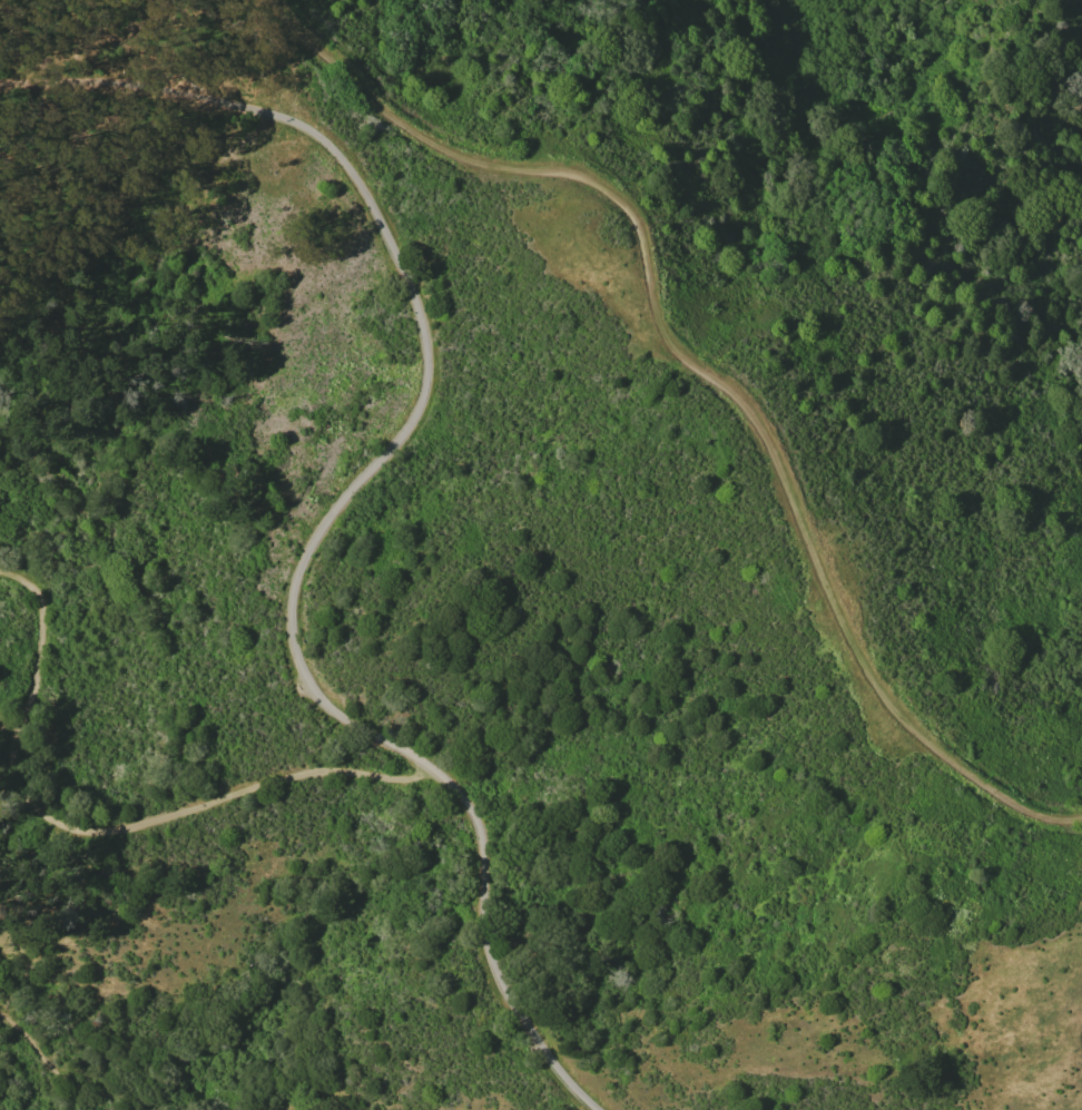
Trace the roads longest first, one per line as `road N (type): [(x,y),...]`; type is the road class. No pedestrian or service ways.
road 1 (track): [(1081,820),(1029,815),(990,790),(929,747),(870,681),(760,432),(662,330),(642,226),(630,208),(599,184),(449,155),(361,95),(307,40)]

